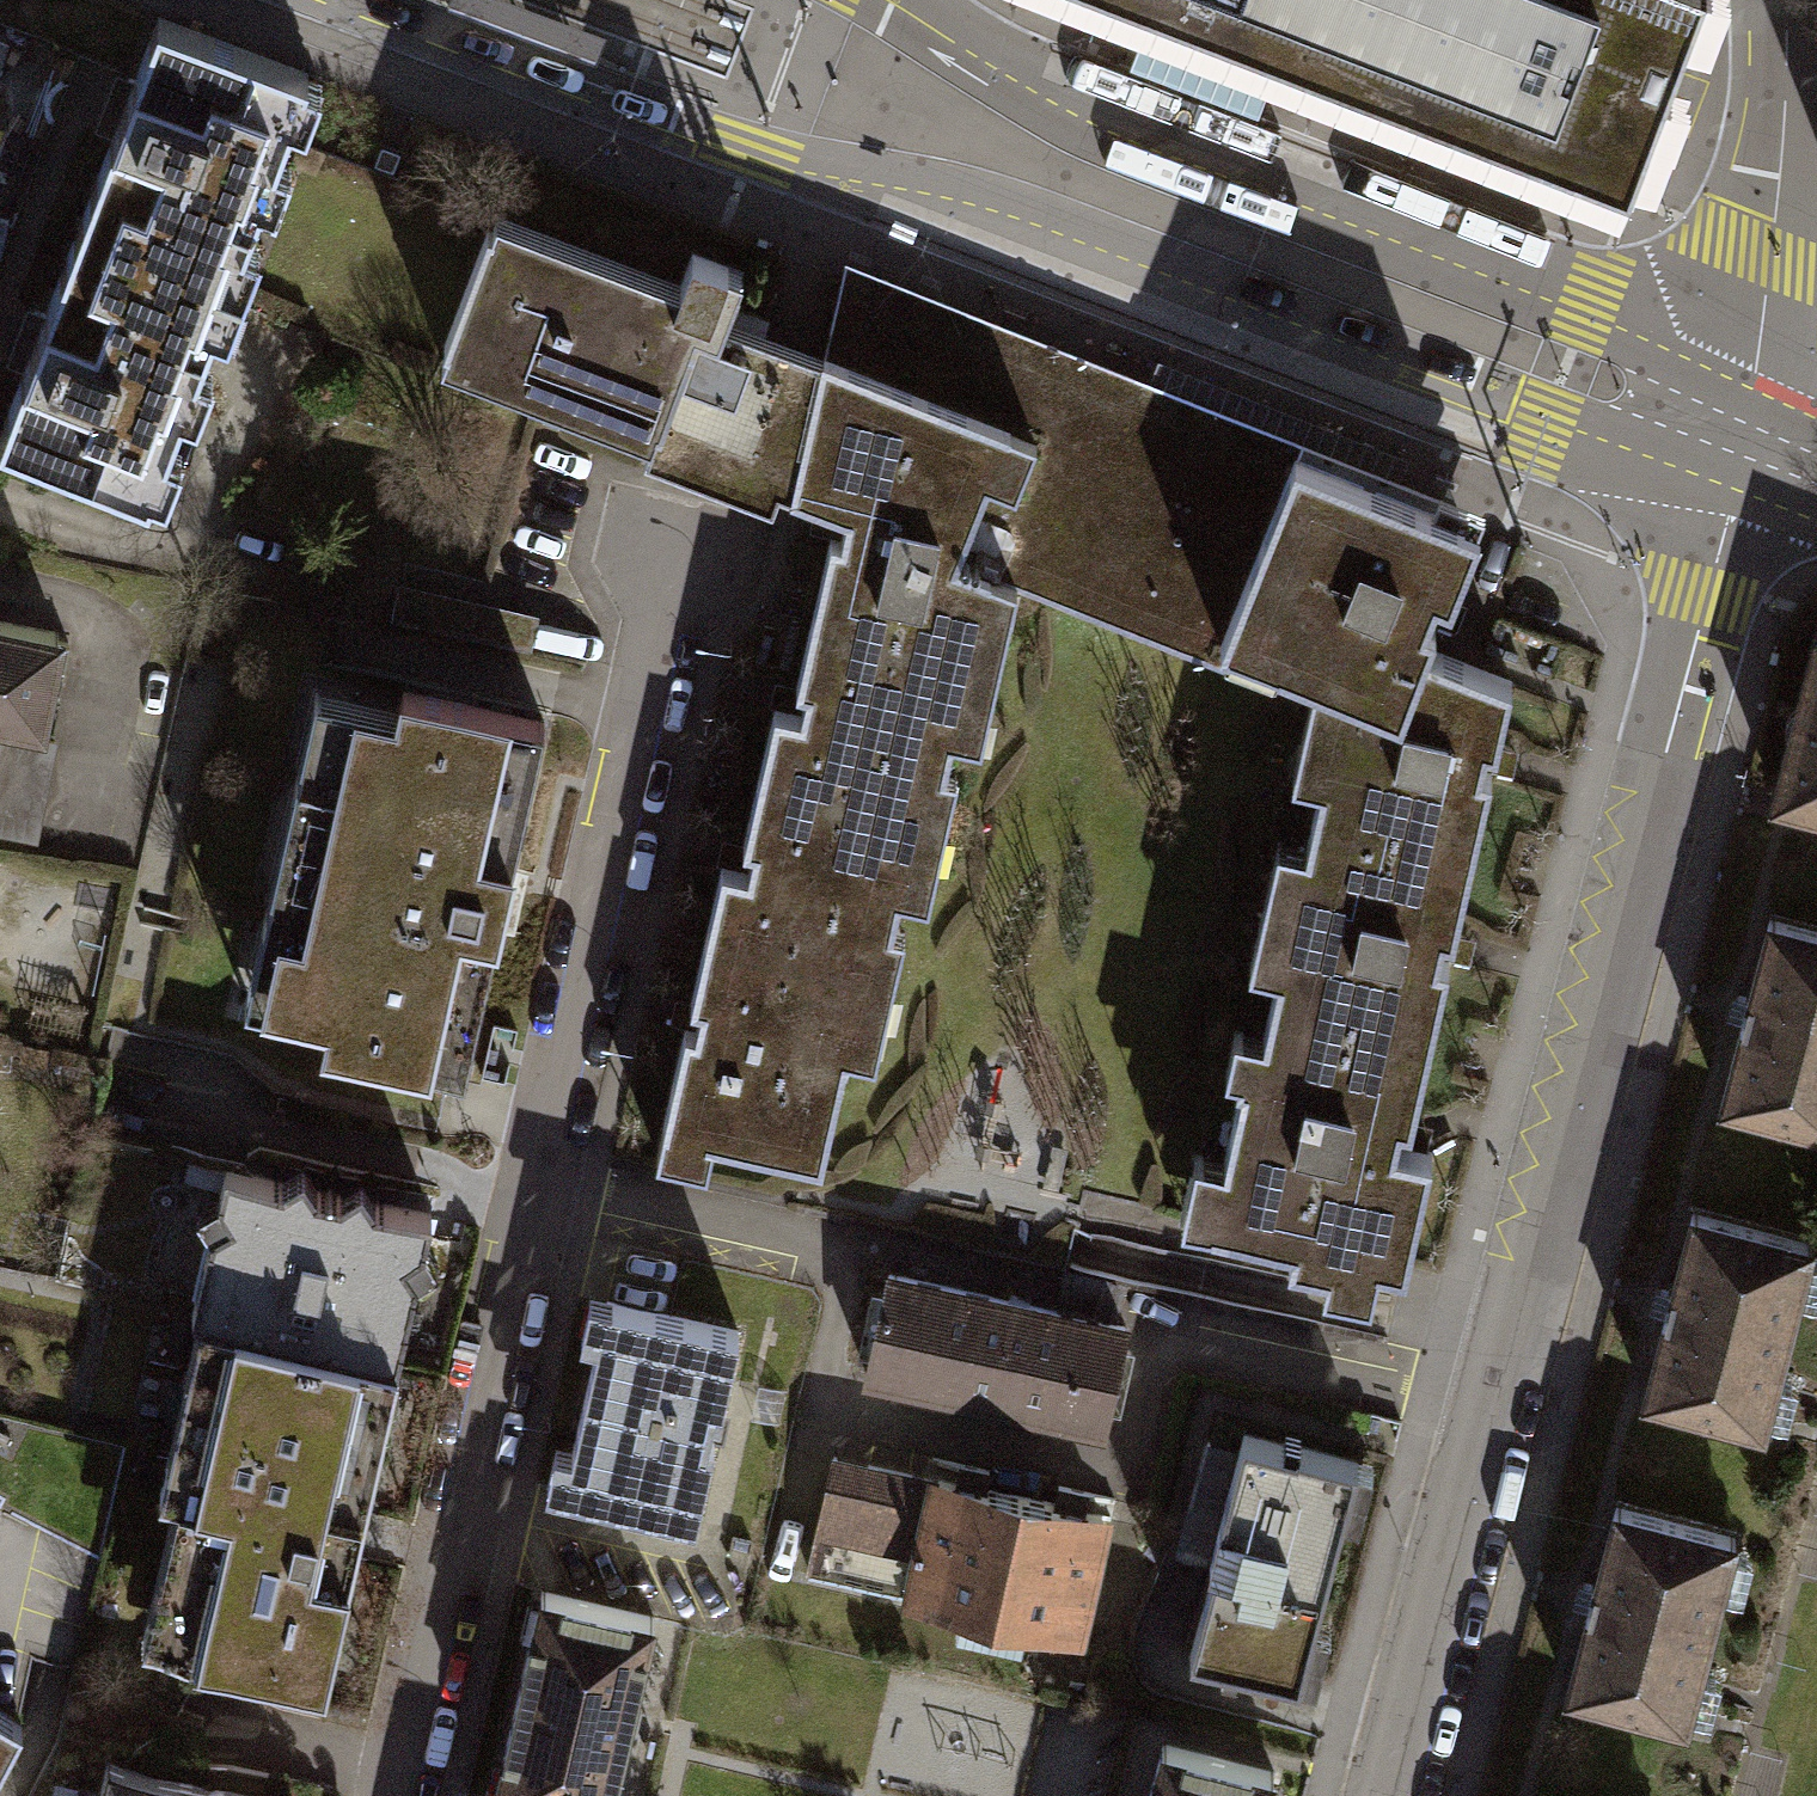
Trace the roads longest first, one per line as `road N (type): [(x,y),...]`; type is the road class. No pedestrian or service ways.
road 1 (tertiary): [(341,0),(750,155),(995,211),(1536,416),(1735,454)]
road 2 (residential): [(1390,1795),(1735,454)]
road 3 (residential): [(389,1795),(660,623),(686,558)]
road 4 (tertiary): [(1735,454),(1658,363),(1573,310),(1109,131),(888,0)]

